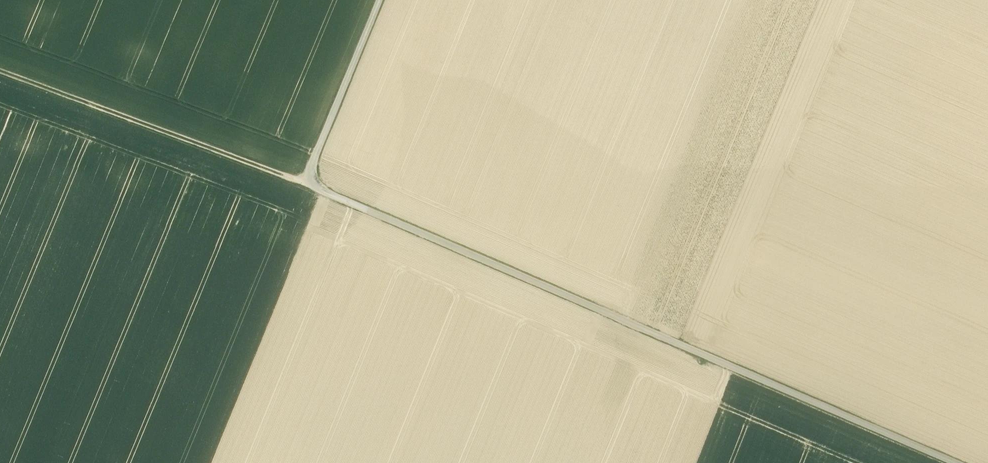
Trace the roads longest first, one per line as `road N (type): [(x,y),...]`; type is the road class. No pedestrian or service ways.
road 1 (unclassified): [(954,462),(304,183),(380,0)]

